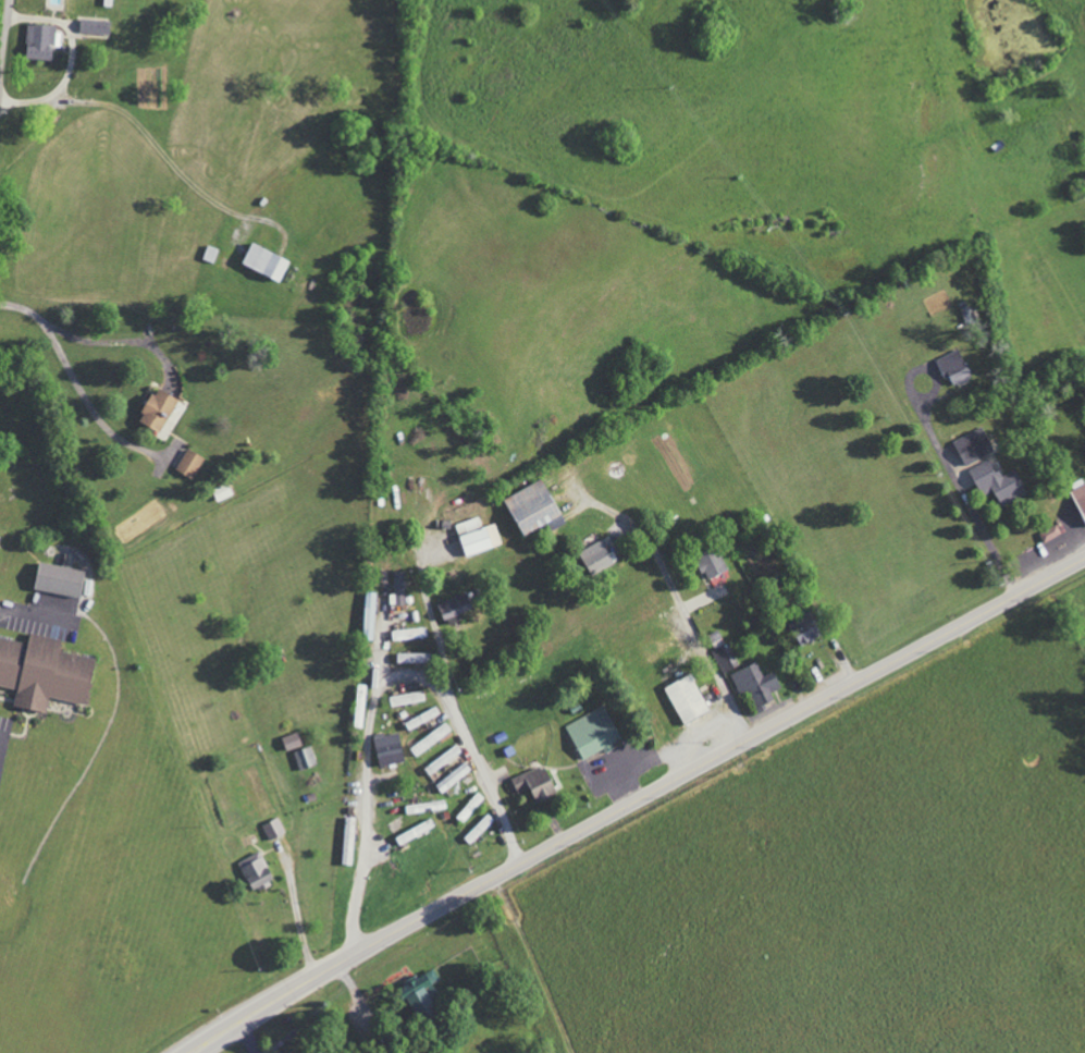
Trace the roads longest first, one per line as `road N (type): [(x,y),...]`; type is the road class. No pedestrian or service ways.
road 1 (primary): [(191,1052),(377,940),(1084,556)]
road 2 (residential): [(354,953),(372,718),(381,687),(400,672),(431,678),(463,720),(522,859)]
road 3 (residential): [(752,736),(642,527),(585,497)]
road 4 (residential): [(1019,592),(921,407)]
road 5 (residential): [(463,720),(427,585)]

